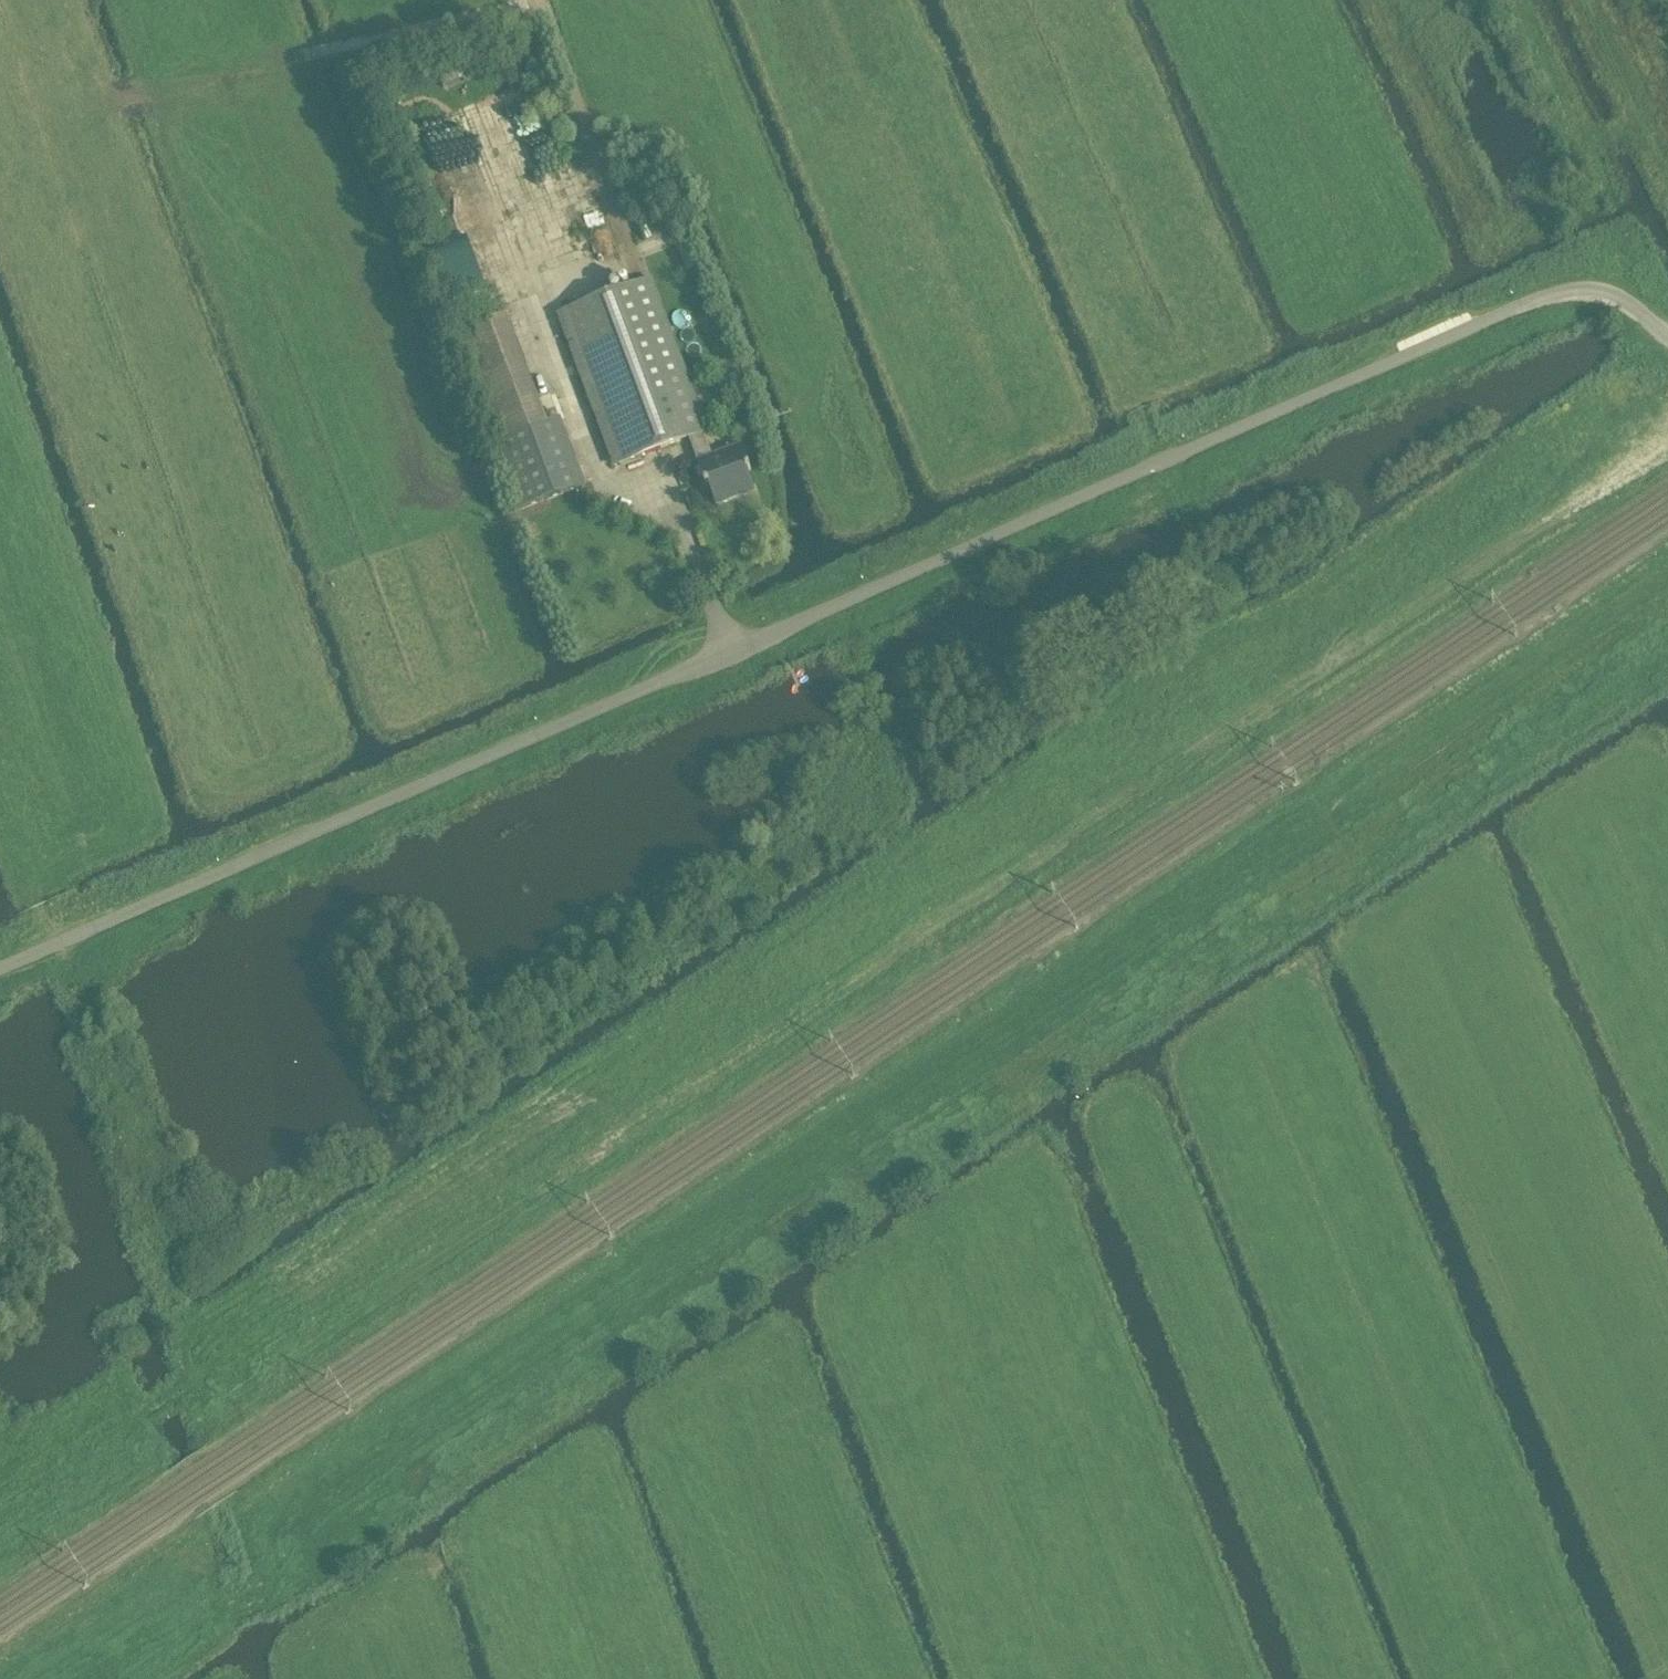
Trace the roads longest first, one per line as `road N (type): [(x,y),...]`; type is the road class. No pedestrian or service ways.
road 1 (unclassified): [(0,968),(1549,296),(1595,289),(1622,298),(1667,341)]
road 2 (track): [(1667,436),(1266,709),(1141,412),(1137,355)]
road 3 (track): [(541,2),(296,57)]
road 4 (track): [(601,174),(540,0)]
road 5 (track): [(1595,0),(1667,166)]

